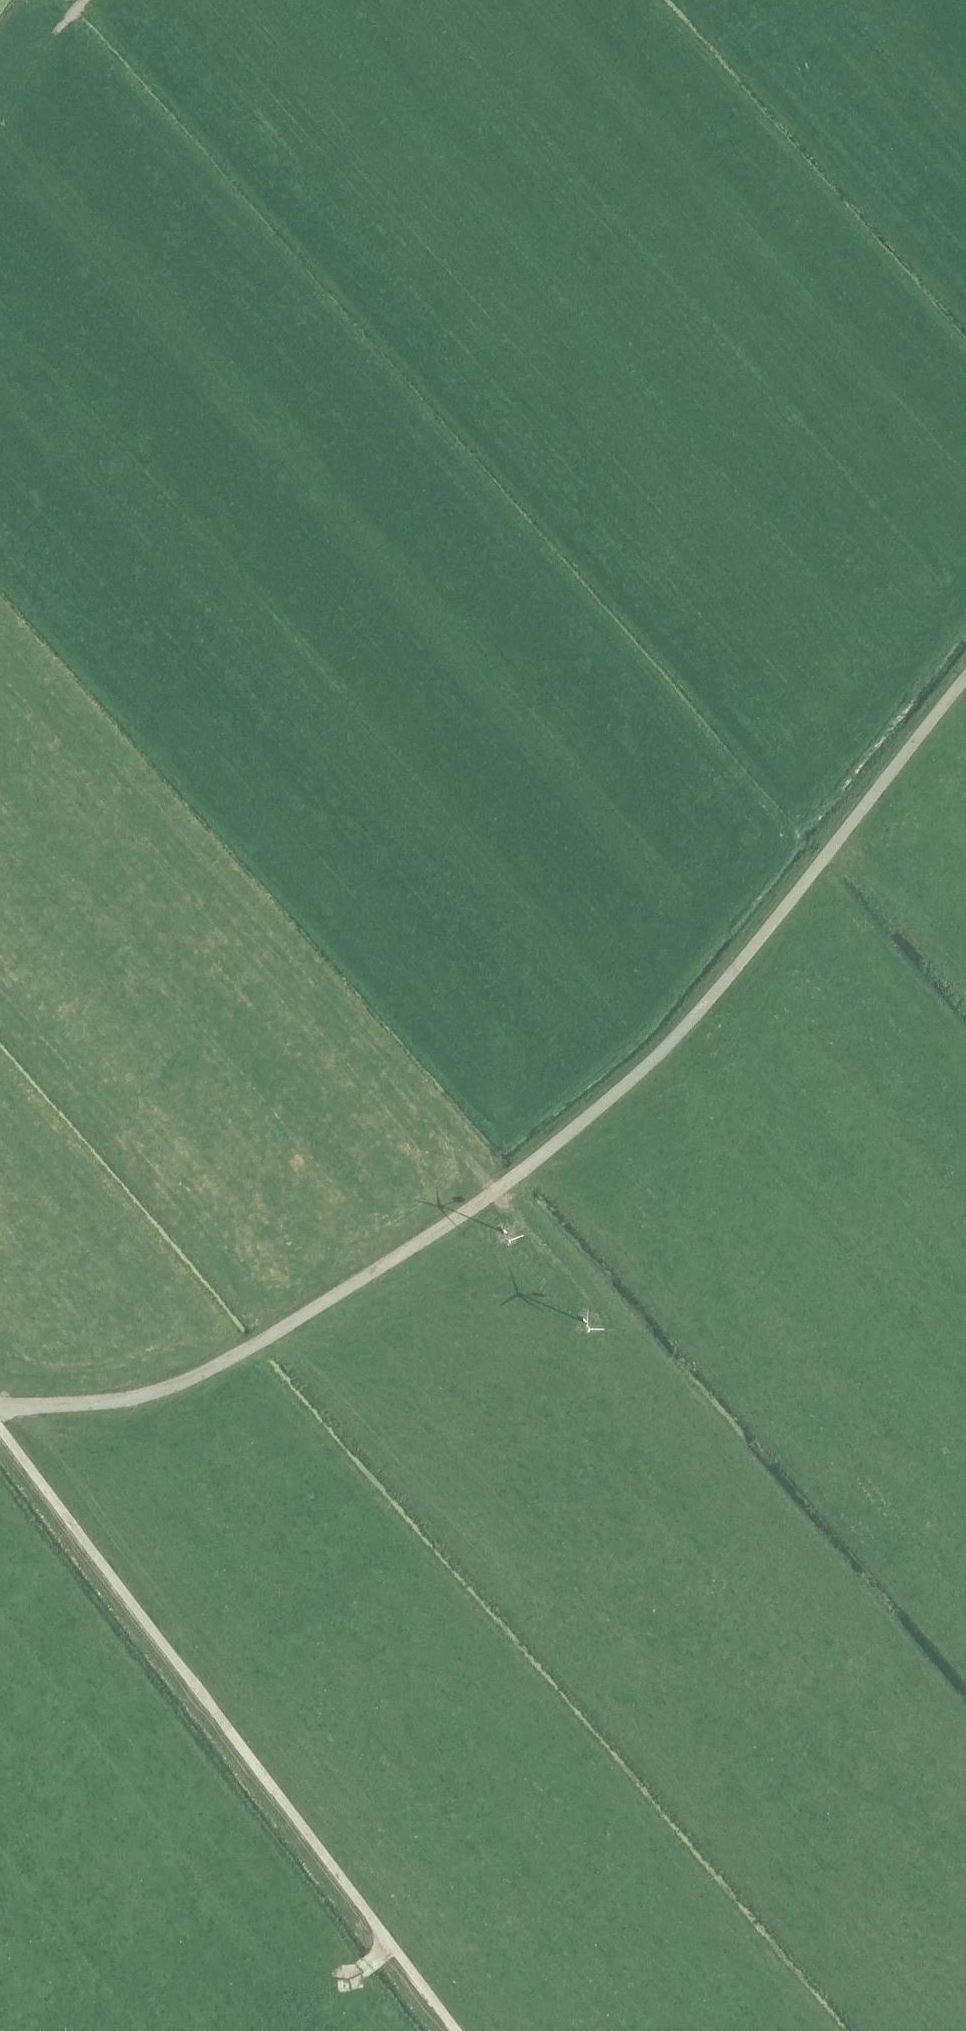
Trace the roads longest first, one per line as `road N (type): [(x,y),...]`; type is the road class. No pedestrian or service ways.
road 1 (track): [(965,680),(676,1036),(508,1185),(207,1372),(127,1400),(0,1415)]
road 2 (track): [(0,1427),(391,1945),(338,1984)]

